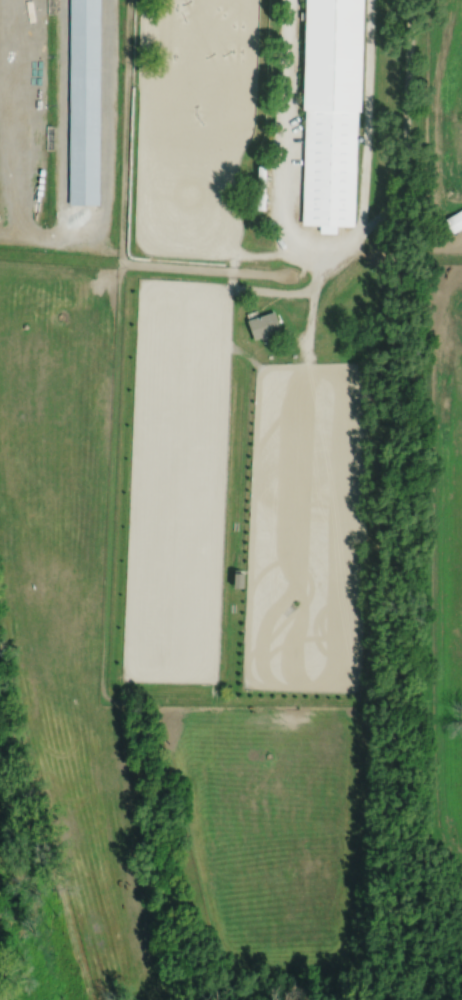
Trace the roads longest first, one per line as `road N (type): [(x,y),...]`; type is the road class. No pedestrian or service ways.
road 1 (track): [(405,193),(392,999)]
road 2 (track): [(359,691),(357,968),(389,976)]

